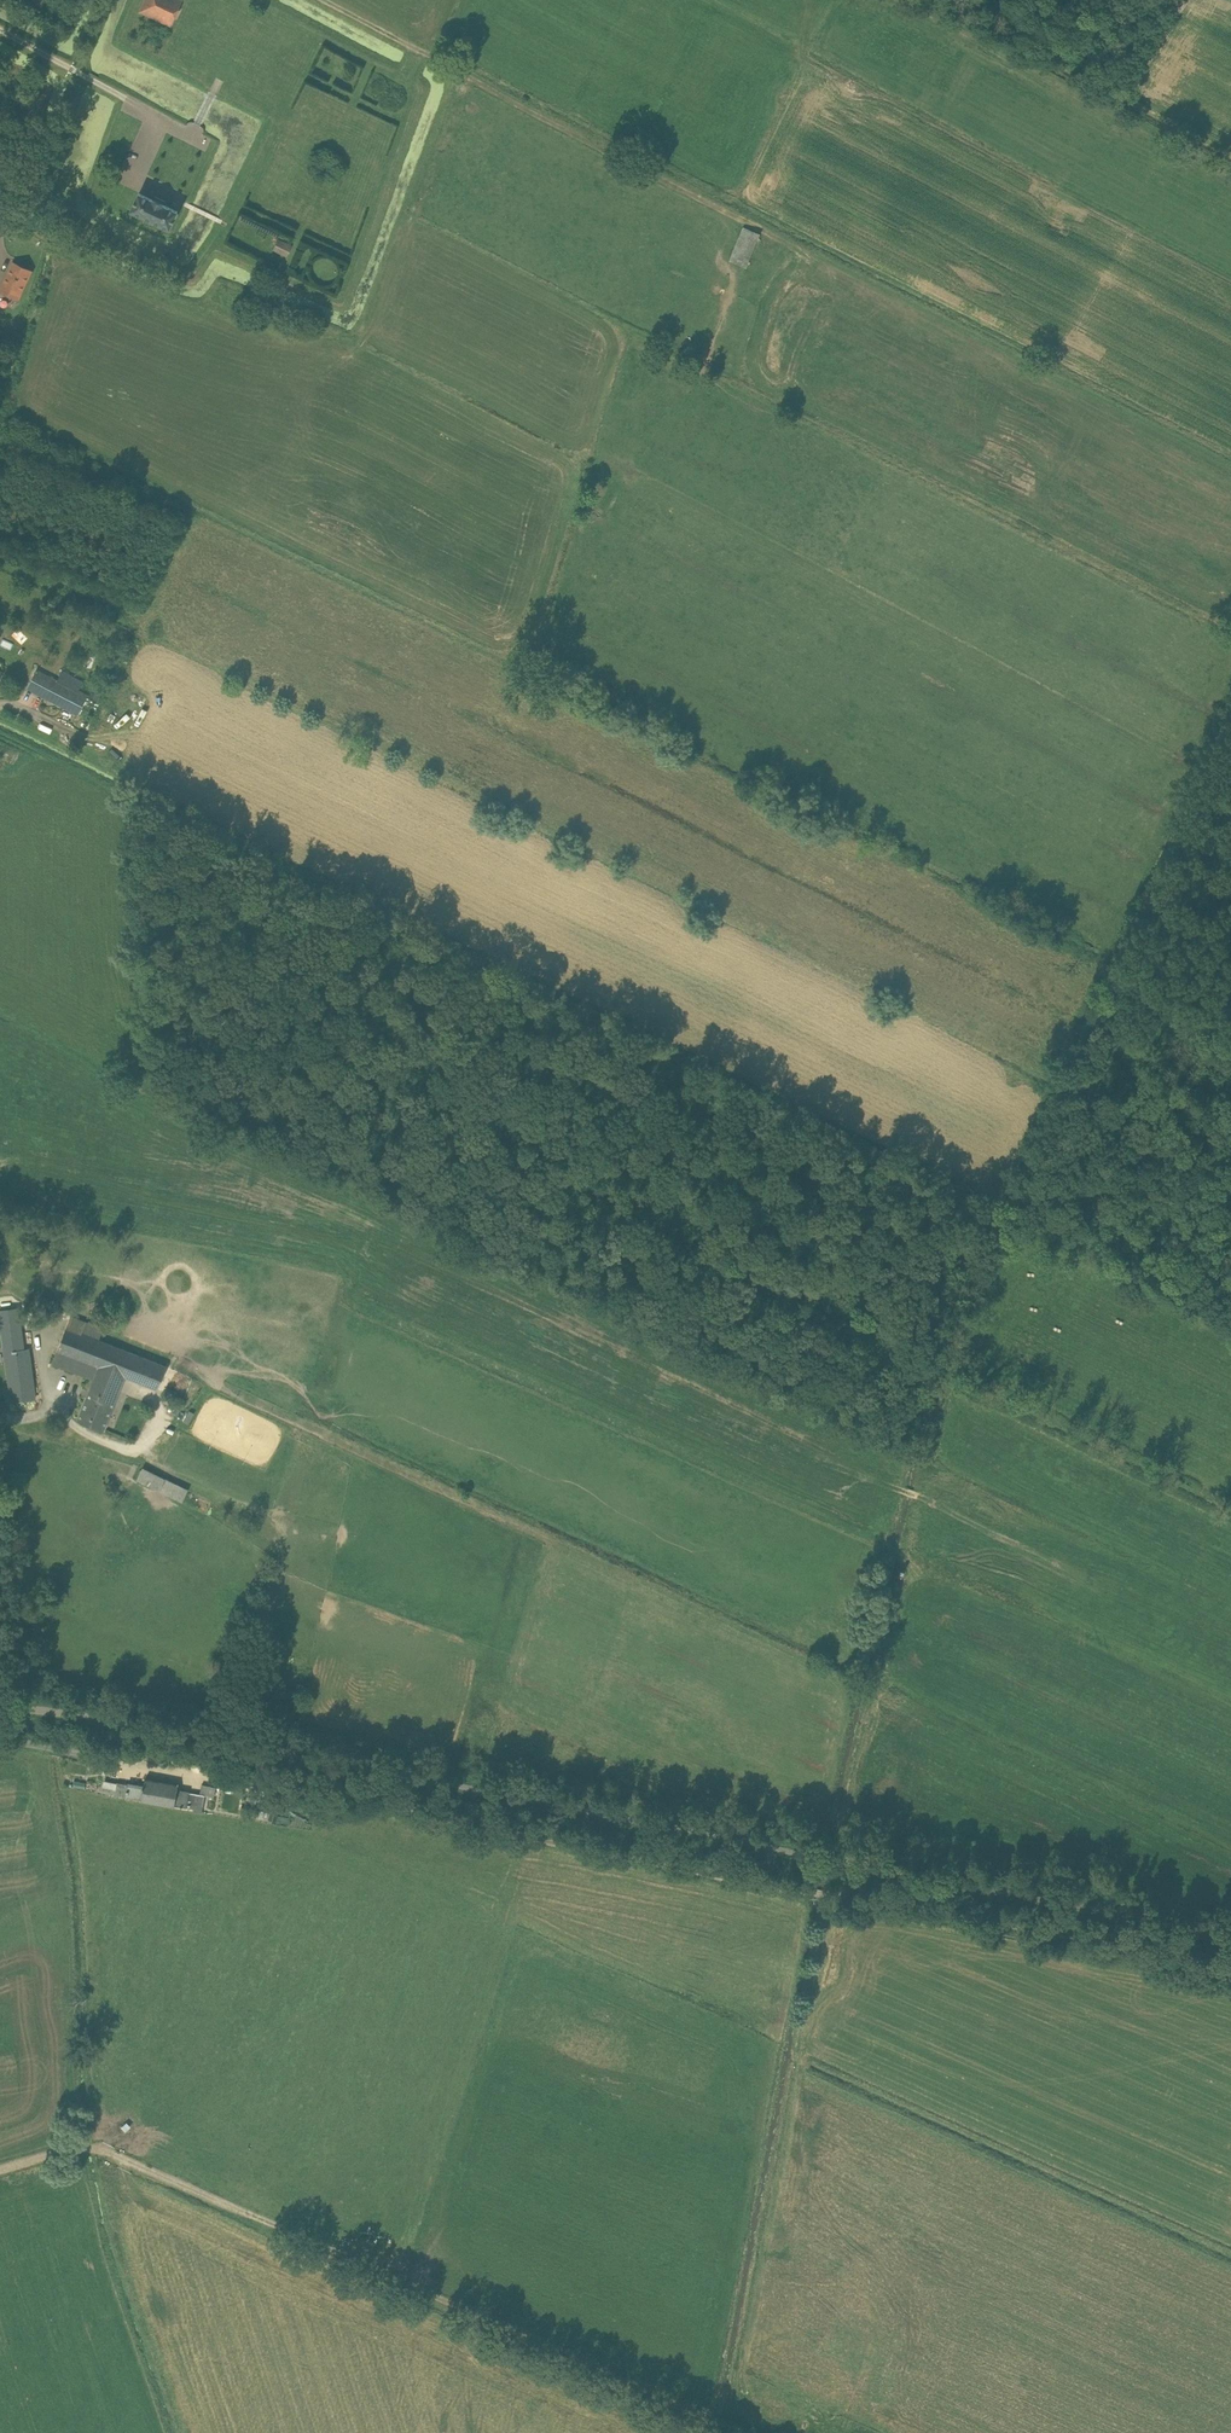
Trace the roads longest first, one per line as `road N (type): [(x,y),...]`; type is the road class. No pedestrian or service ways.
road 1 (track): [(242,1745),(260,1767),(297,1787),(375,1806),(777,1889),(1230,1968)]
road 2 (track): [(880,1691),(174,1361),(139,1459)]
road 3 (track): [(738,2432),(103,2147),(65,2148),(0,2168)]
road 4 (track): [(53,1416),(275,1516),(288,1535),(242,1745)]
road 5 (track): [(420,52),(703,202)]

